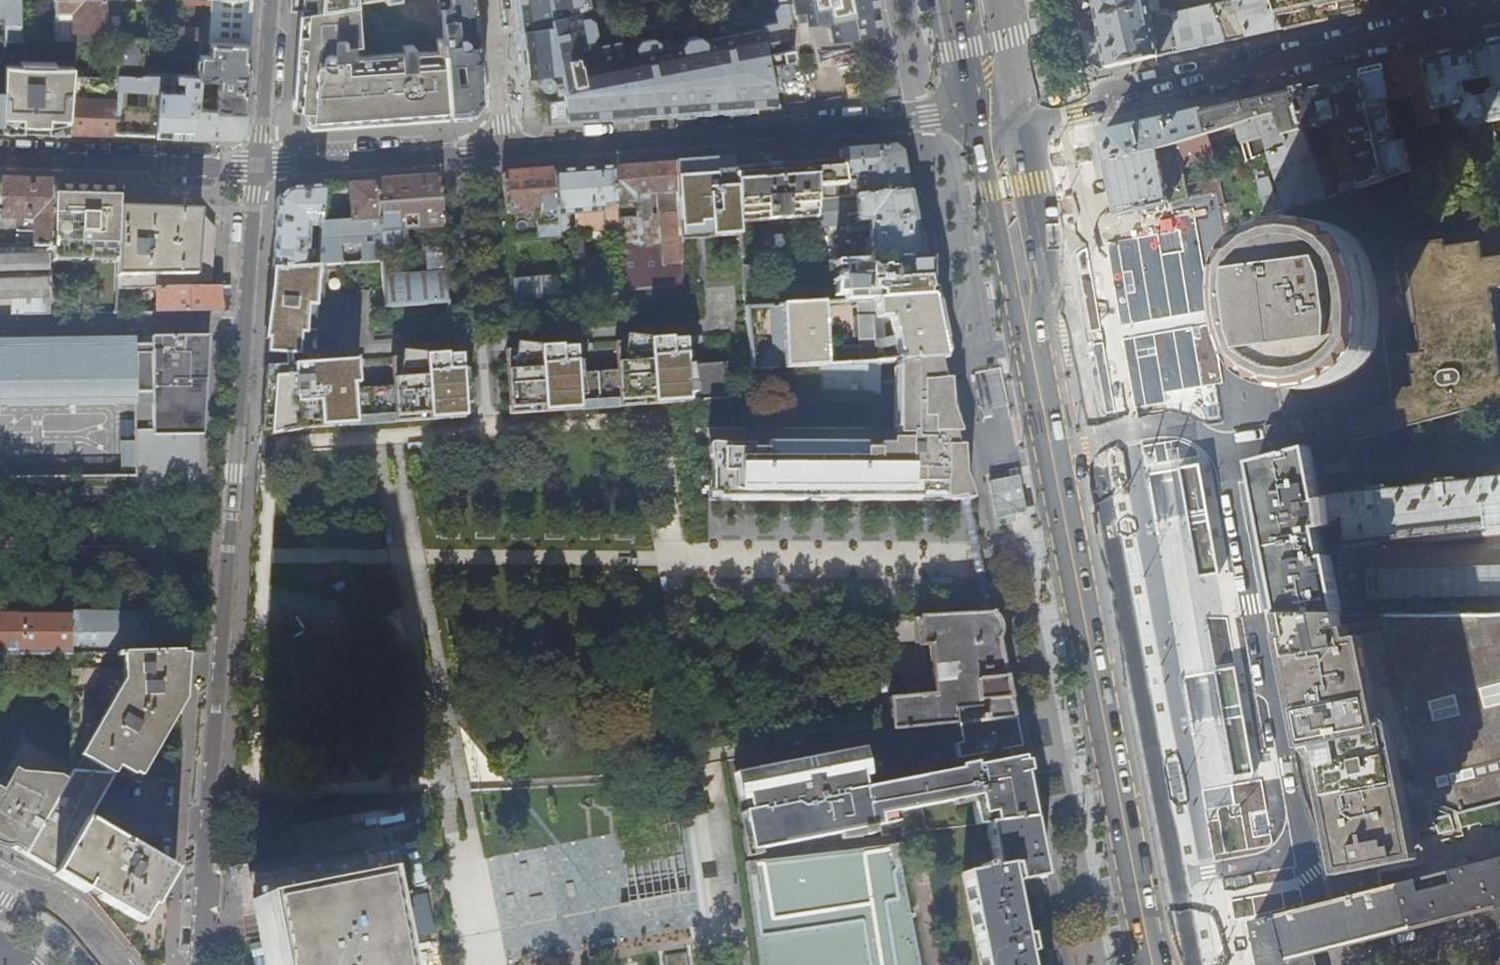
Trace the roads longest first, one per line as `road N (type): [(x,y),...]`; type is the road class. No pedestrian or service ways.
road 1 (primary): [(1002,115),(1167,964)]
road 2 (residential): [(197,964),(259,167)]
road 3 (residential): [(1499,12),(1076,106),(1002,115)]
road 4 (residential): [(506,149),(1002,115)]
road 5 (residential): [(0,158),(259,167)]
road 6 (residential): [(259,167),(506,149)]
road 7 (residential): [(259,167),(271,0)]
road 8 (residential): [(491,0),(506,149)]
road 9 (residential): [(12,876),(81,914),(125,964)]

